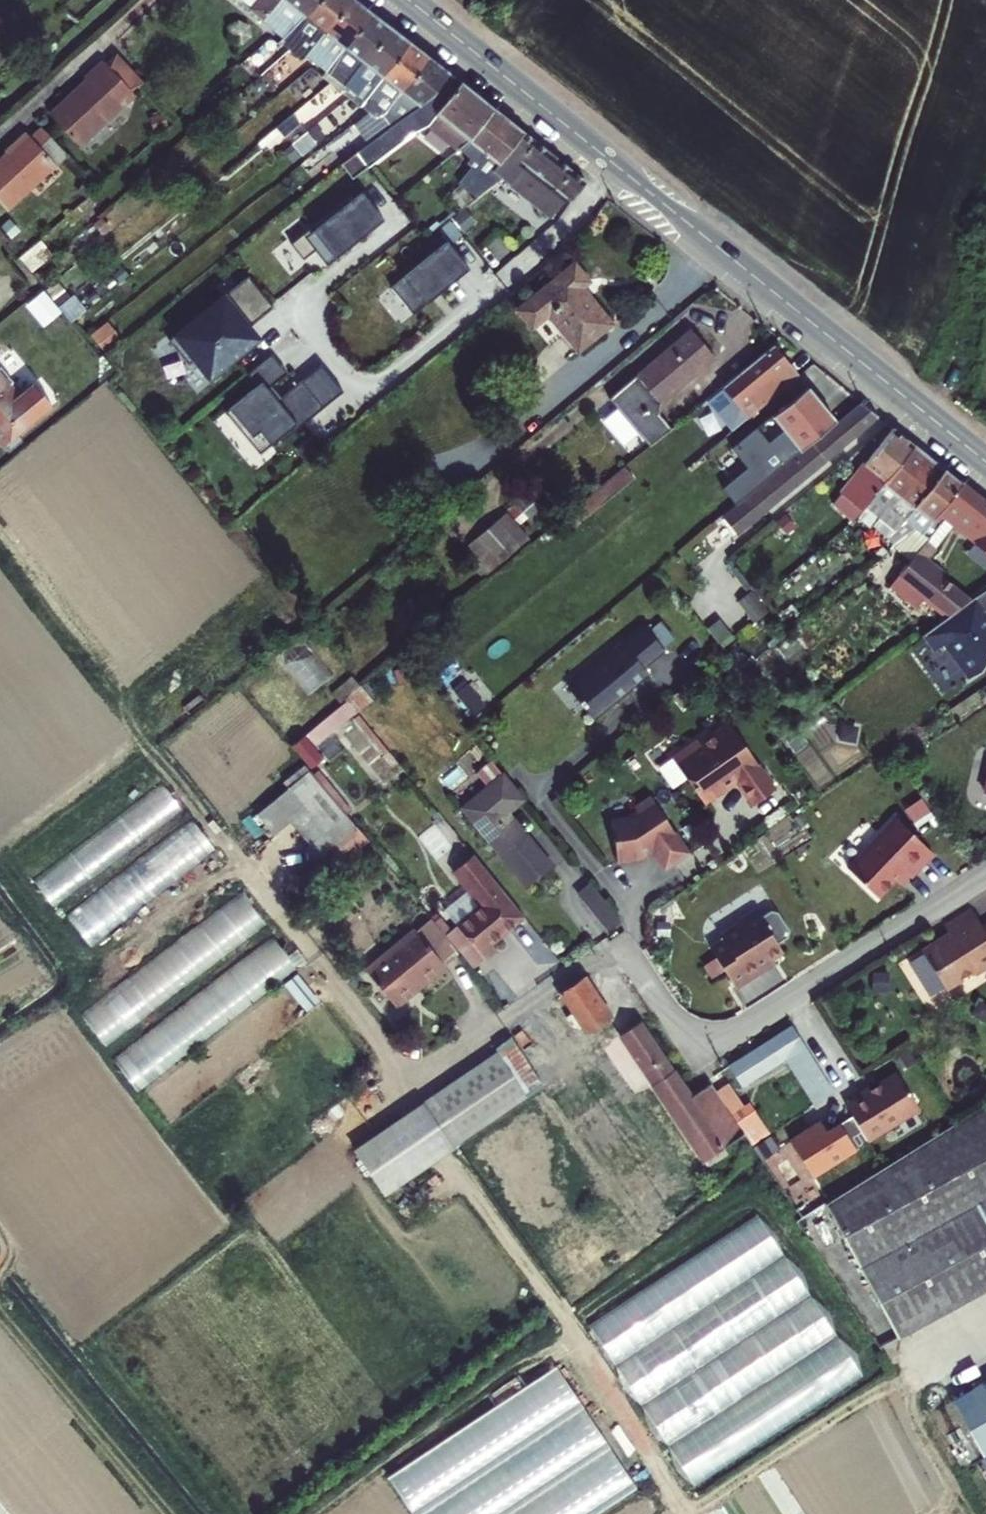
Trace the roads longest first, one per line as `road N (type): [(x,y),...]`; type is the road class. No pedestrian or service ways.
road 1 (residential): [(985,870),(698,1051),(627,942),(410,1080),(258,870)]
road 2 (tertiary): [(985,460),(615,163)]
road 3 (residential): [(299,312),(365,393),(555,238),(615,163)]
road 4 (track): [(179,1513),(0,1313)]
road 5 (tertiary): [(615,163),(412,0)]

